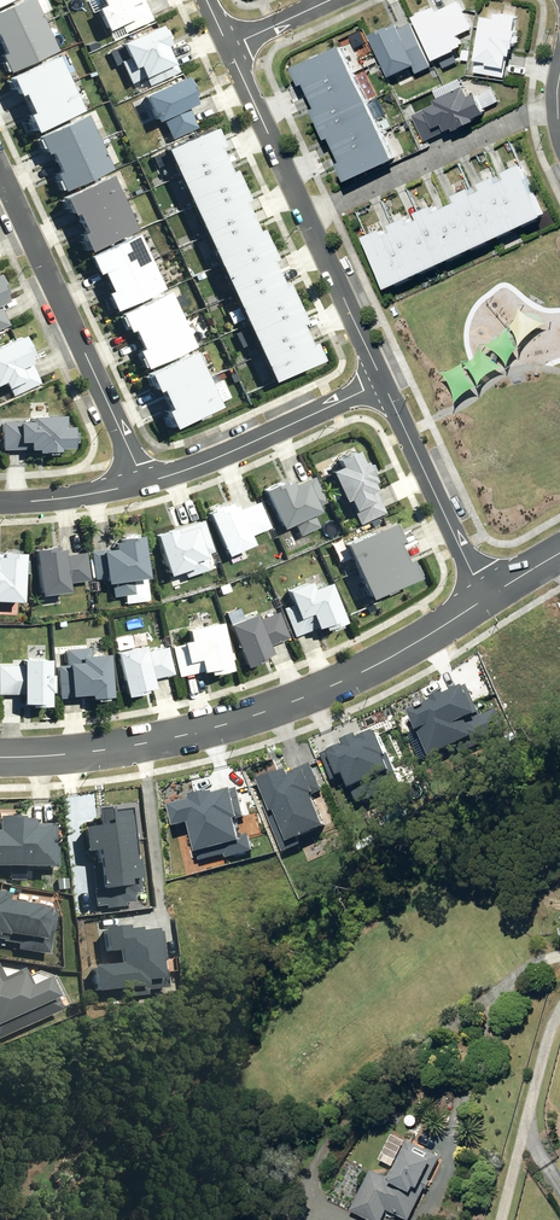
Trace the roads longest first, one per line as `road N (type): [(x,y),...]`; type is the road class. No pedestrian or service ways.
road 1 (residential): [(485,600),(369,670),(224,726),(140,746),(0,758)]
road 2 (residential): [(0,168),(144,482)]
road 3 (residential): [(559,99),(311,216)]
road 4 (residential): [(144,482),(383,378)]
road 5 (residential): [(485,600),(383,378)]
road 6 (residential): [(311,216),(230,42)]
road 7 (residential): [(383,378),(311,216)]
road 8 (residential): [(0,504),(144,482)]

